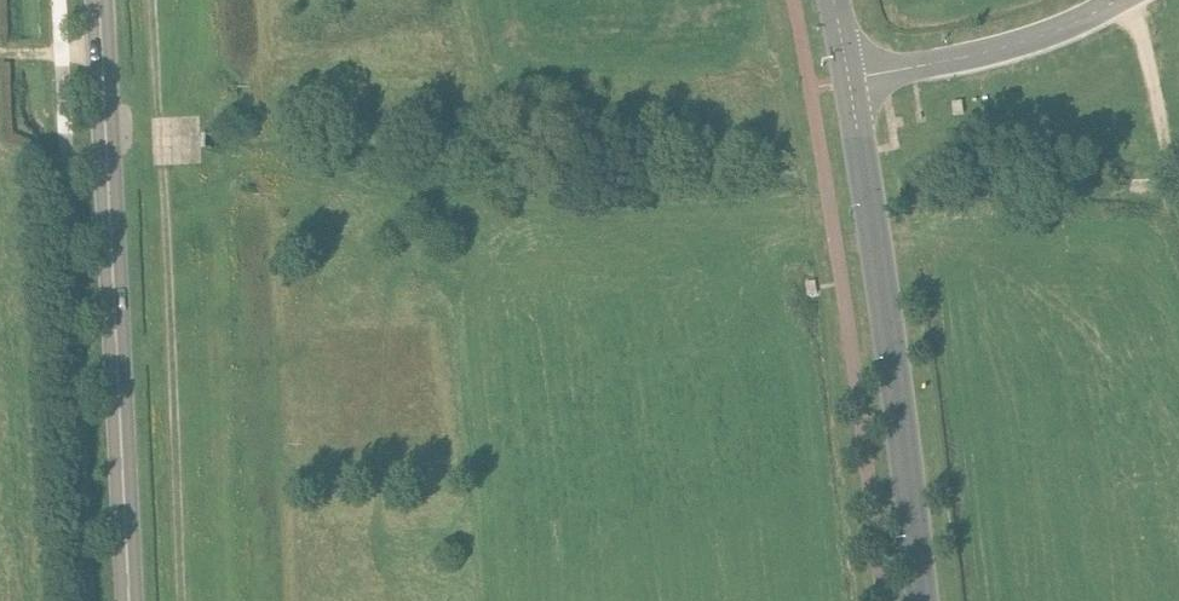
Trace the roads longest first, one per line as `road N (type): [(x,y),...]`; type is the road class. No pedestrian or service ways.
road 1 (track): [(108,163),(220,166),(466,206),(663,214),(785,208),(827,197)]
road 2 (secondary): [(129,600),(100,0)]
road 3 (unclassified): [(850,80),(921,600)]
road 4 (residential): [(1116,0),(1021,42),(850,80)]
road 5 (track): [(1135,0),(1161,165),(1178,221)]

